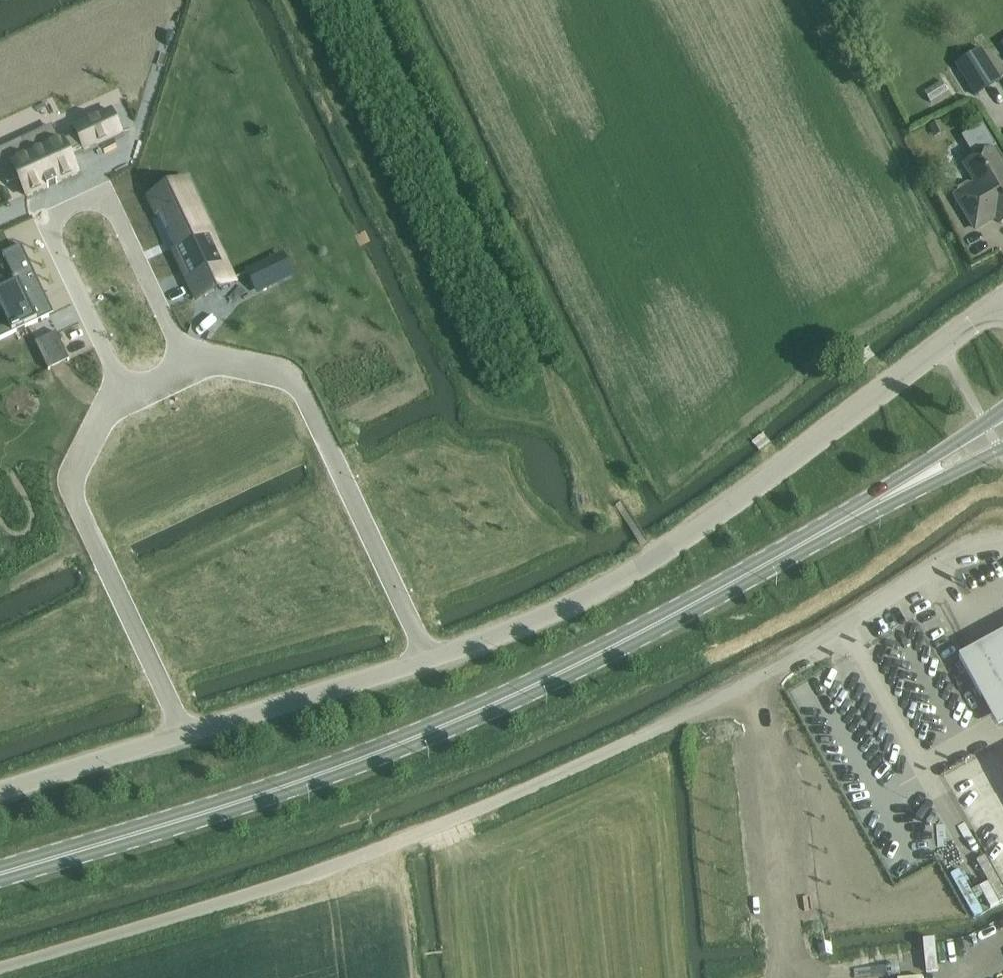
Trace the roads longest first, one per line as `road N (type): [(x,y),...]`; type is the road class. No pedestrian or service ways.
road 1 (unclassified): [(0,792),(452,654),(563,607),(657,559),(1002,296)]
road 2 (unclassified): [(0,970),(415,841),(748,689),(954,557),(1002,545)]
road 3 (primary): [(0,863),(410,739),(590,658),(795,548)]
road 4 (primary): [(1002,408),(795,548)]
road 5 (primary): [(795,548),(1002,446)]

